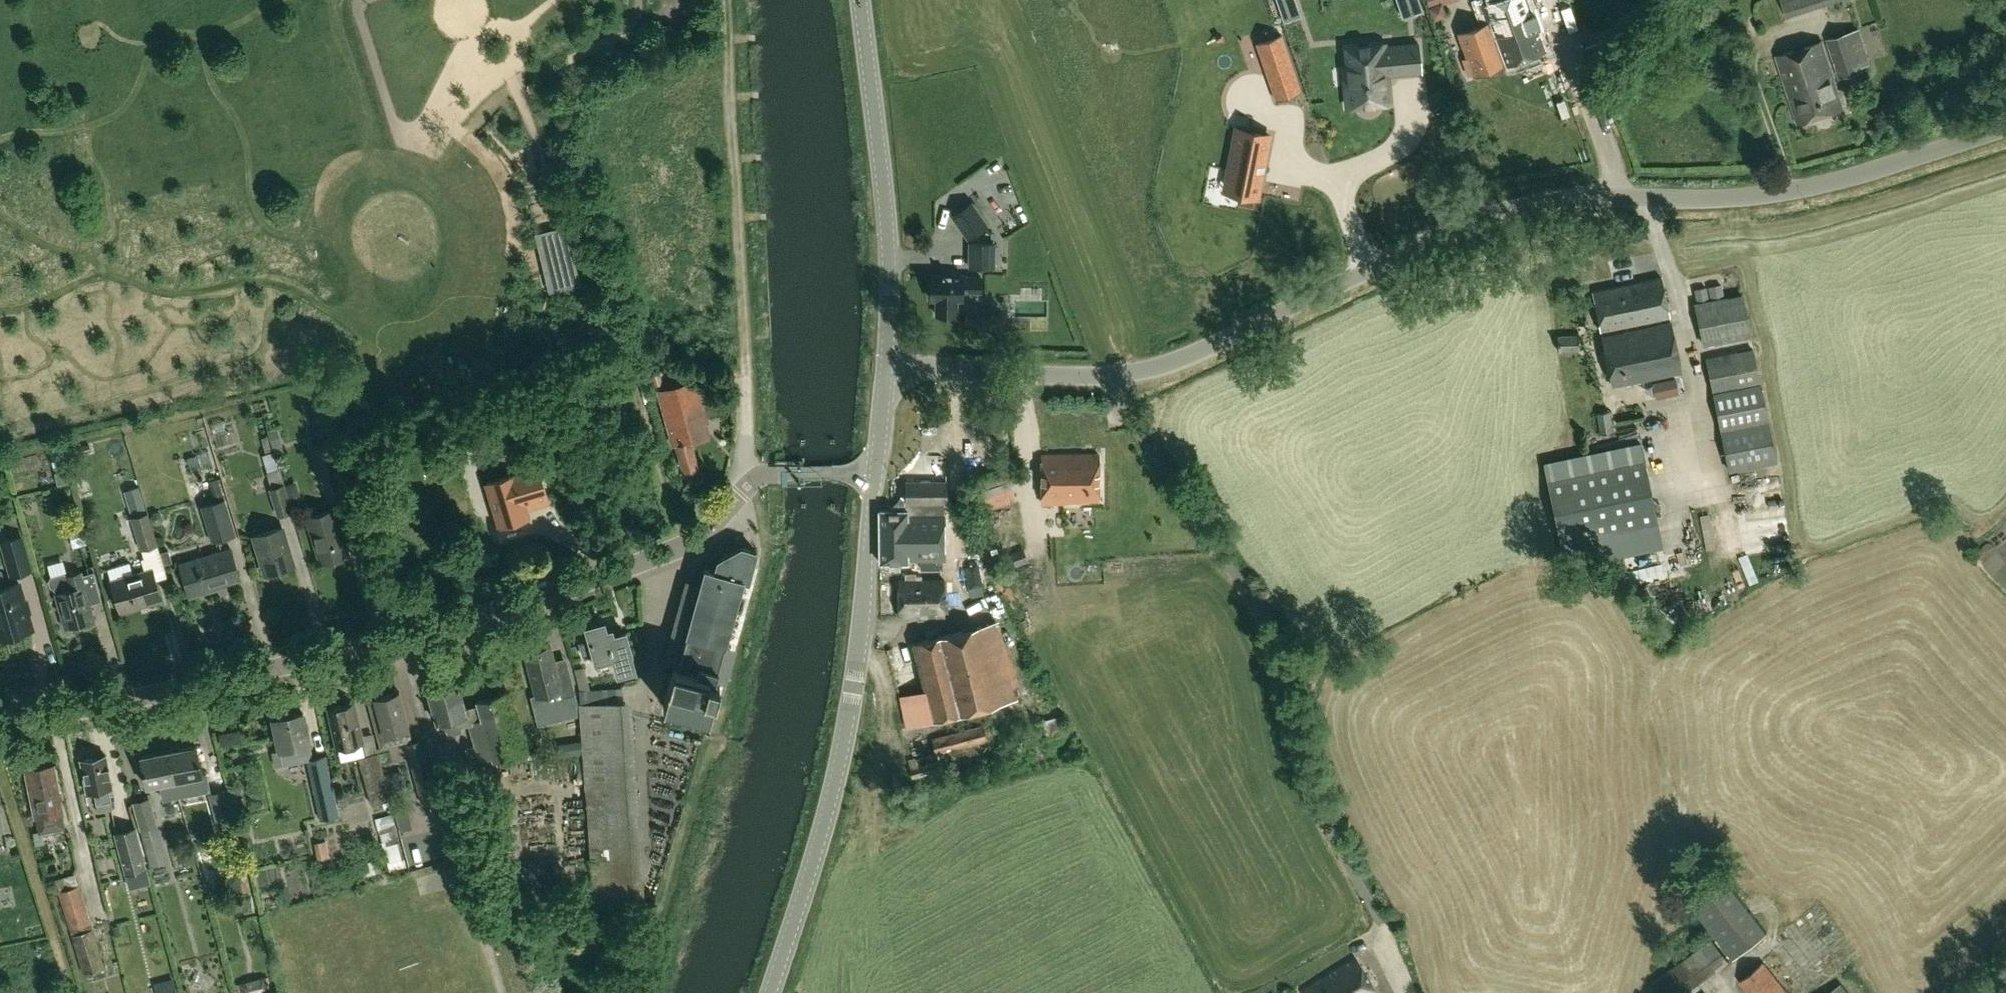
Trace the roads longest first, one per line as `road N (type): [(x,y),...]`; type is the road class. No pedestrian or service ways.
road 1 (unclassified): [(2005,130),(1783,194),(1628,197),(1505,212),(1145,369),(1094,375),(886,362)]
road 2 (tertiary): [(769,992),(817,843),(851,685),(875,476)]
road 3 (unclassified): [(403,637),(679,550),(703,537),(761,476),(875,476)]
road 4 (unclassified): [(0,726),(403,637)]
road 5 (unclassified): [(500,992),(403,637)]
road 6 (tertiary): [(886,362),(886,212),(861,0)]

